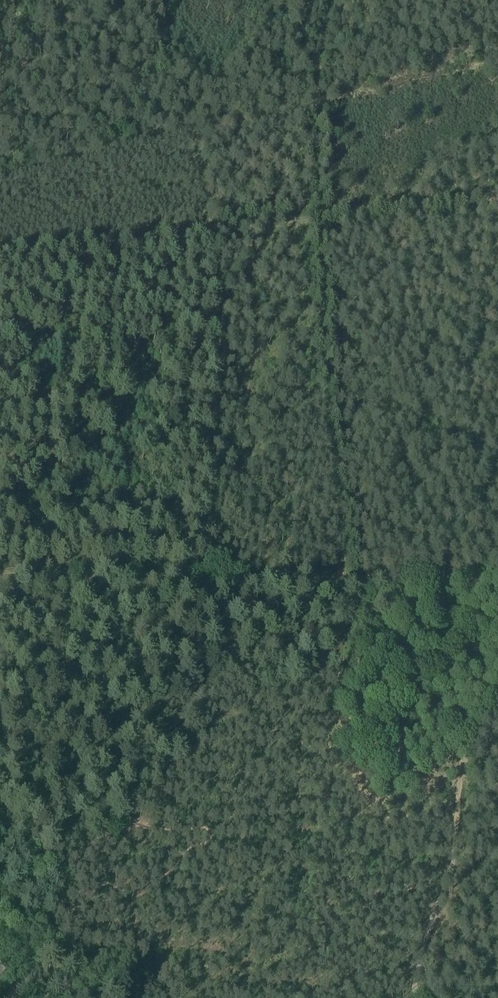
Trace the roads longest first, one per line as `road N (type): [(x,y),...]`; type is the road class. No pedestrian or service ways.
road 1 (track): [(0,252),(497,197)]
road 2 (track): [(497,625),(472,735),(456,766),(452,875),(409,997)]

